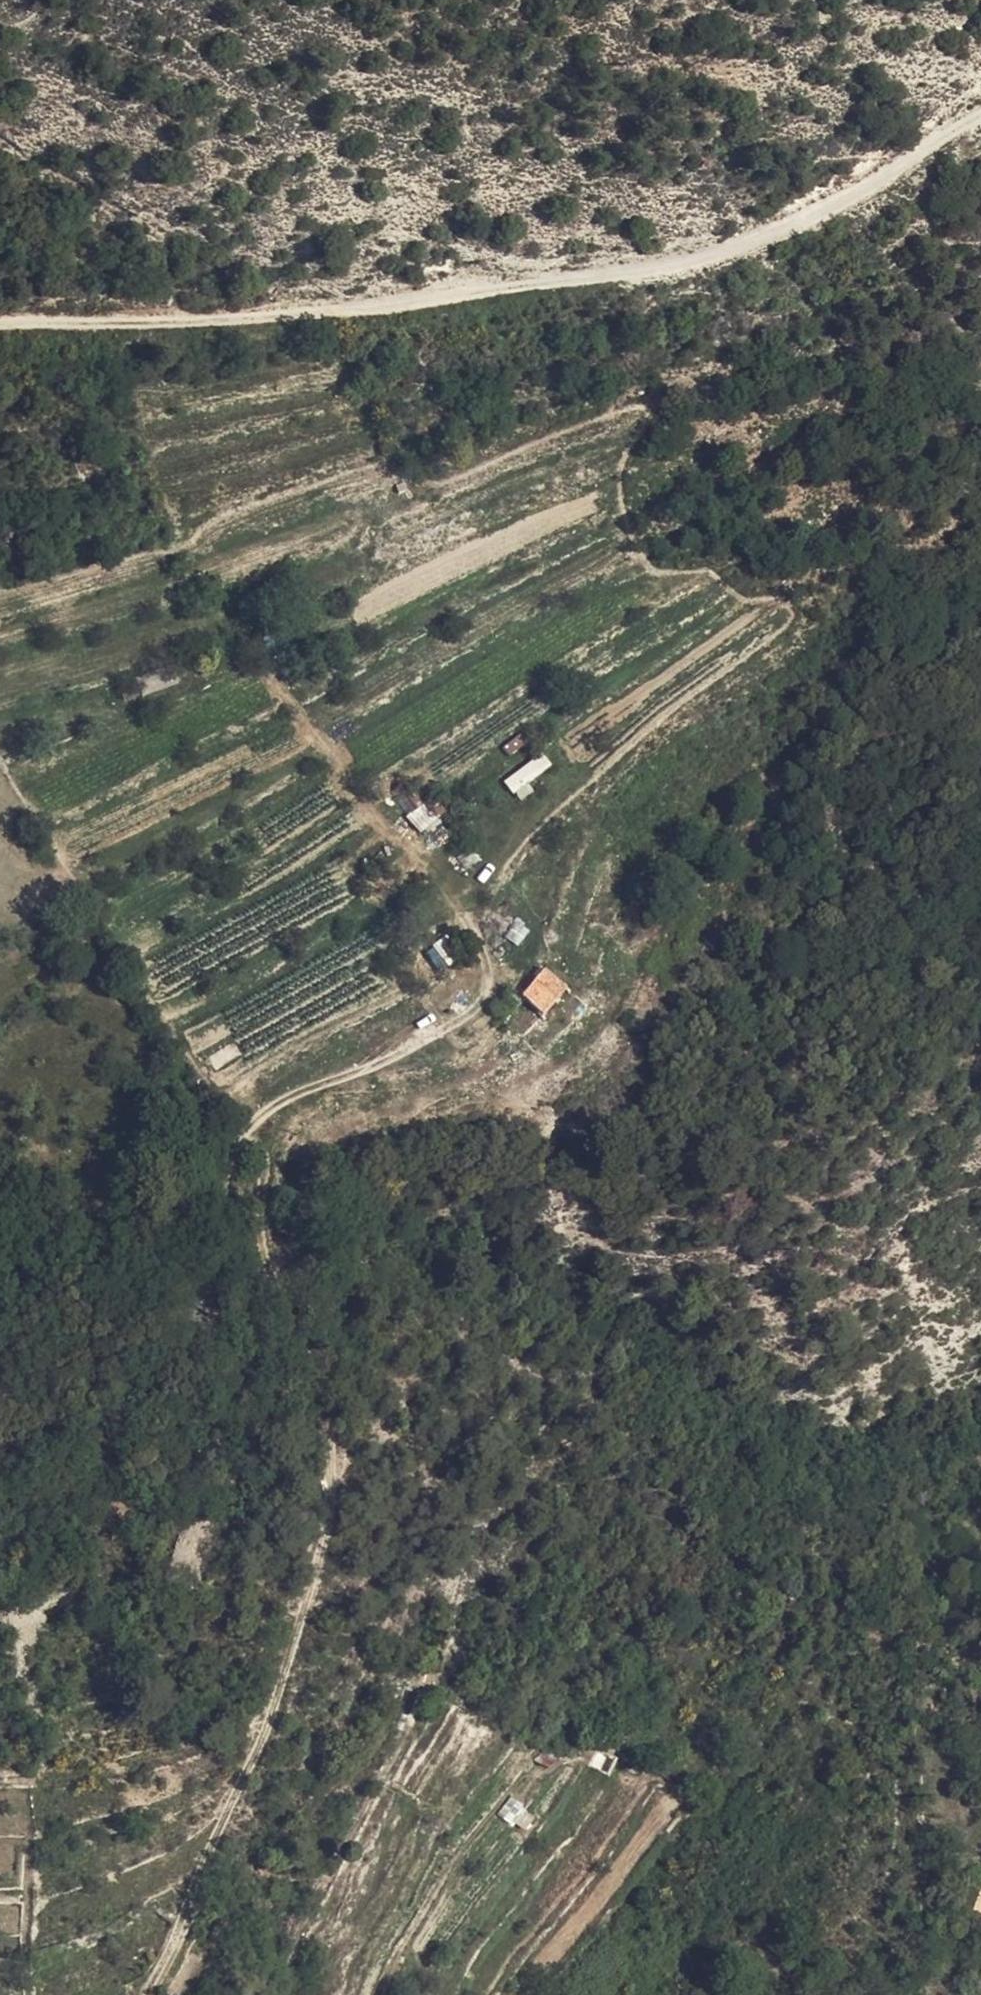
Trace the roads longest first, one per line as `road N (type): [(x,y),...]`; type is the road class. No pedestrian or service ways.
road 1 (track): [(980,116),(844,198),(696,259),(348,307),(0,321)]
road 2 (track): [(245,1136),(265,1153),(261,1240),(331,1455),(319,1558),(261,1730),(148,1994)]
road 3 (track): [(0,1455),(84,1433),(191,1330),(245,1136)]
road 4 (track): [(245,1136),(277,1100),(358,1073),(454,1023),(484,993)]

